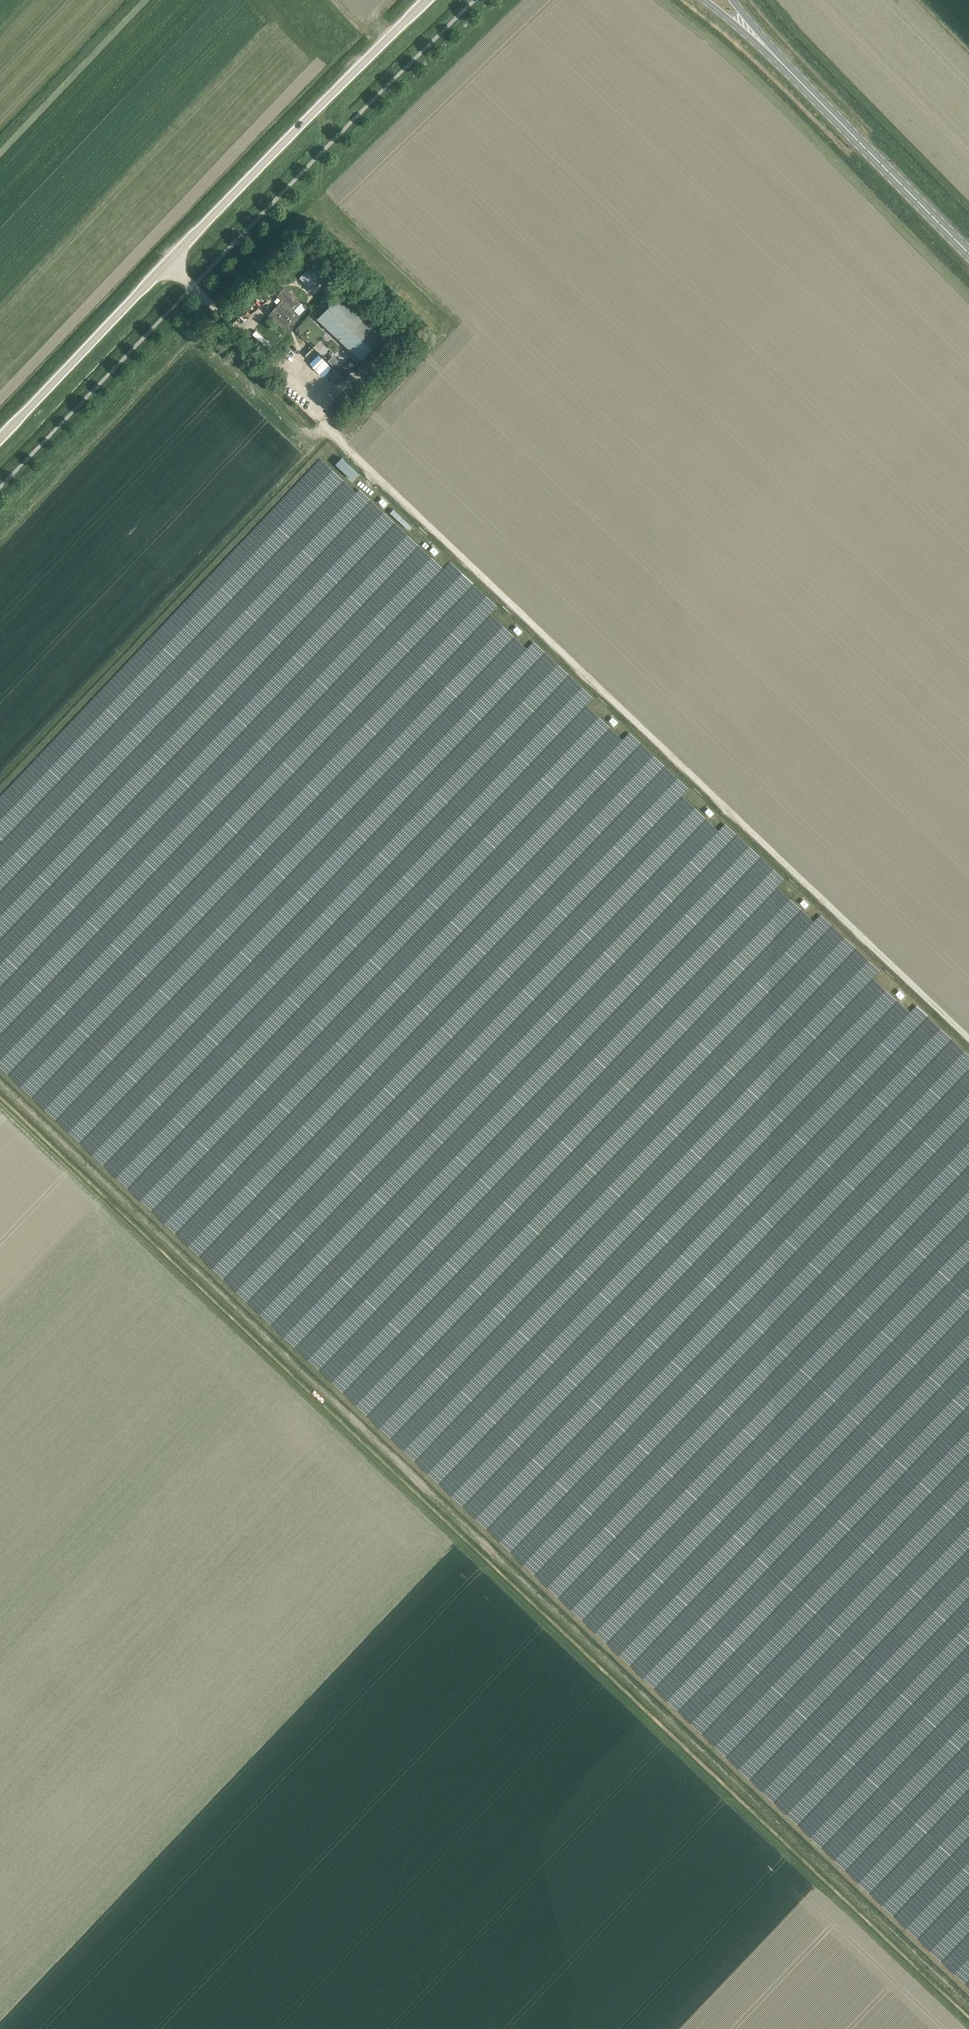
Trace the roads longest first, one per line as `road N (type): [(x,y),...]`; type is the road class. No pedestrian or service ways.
road 1 (track): [(324,420),(968,1040)]
road 2 (tertiary): [(0,441),(426,0)]
road 3 (secondary): [(750,32),(968,254)]

